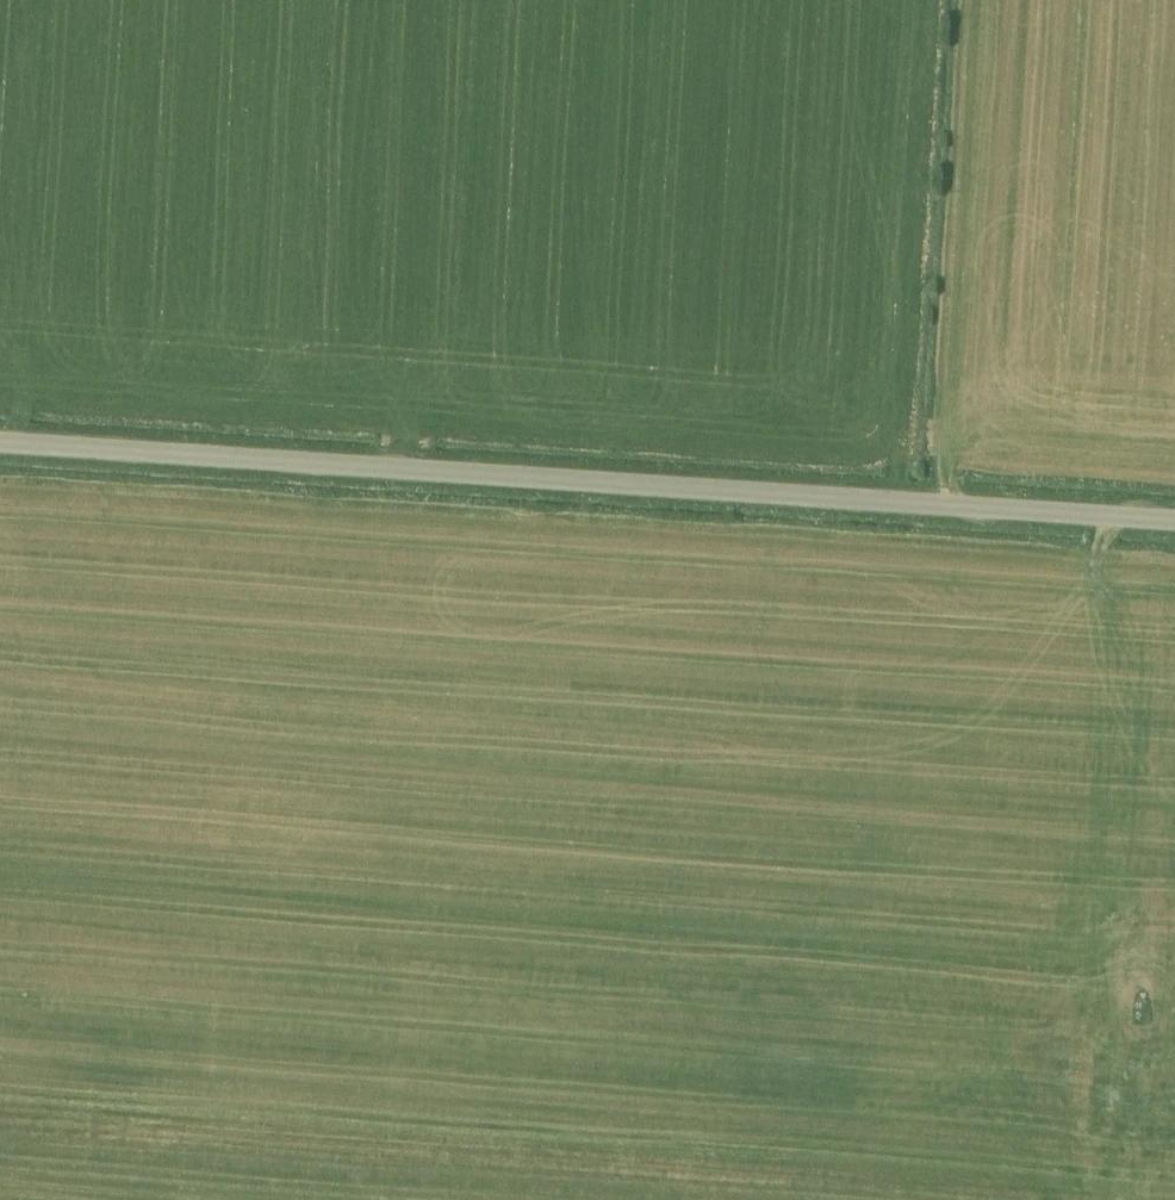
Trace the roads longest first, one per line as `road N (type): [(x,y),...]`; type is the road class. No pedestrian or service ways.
road 1 (tertiary): [(1174,520),(0,445)]

